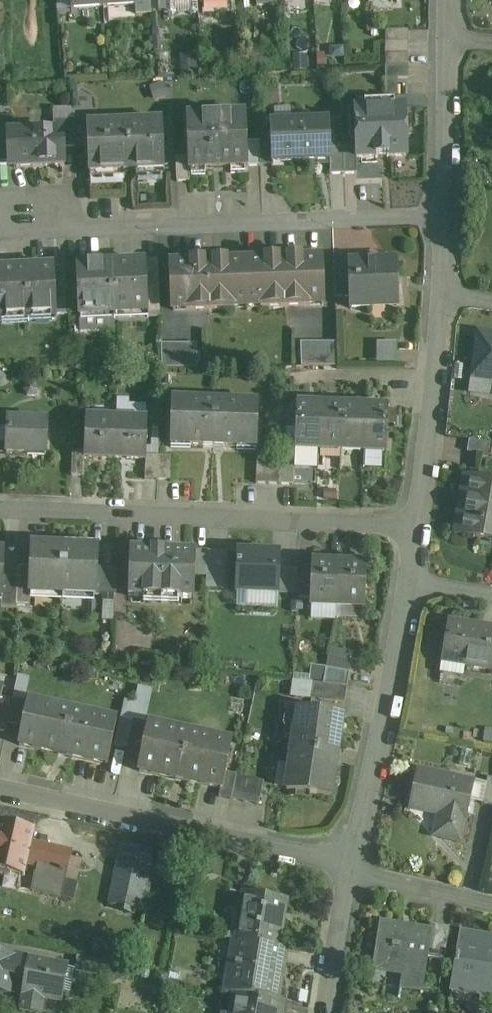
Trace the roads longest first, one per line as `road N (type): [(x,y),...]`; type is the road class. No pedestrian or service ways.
road 1 (residential): [(14,228),(443,215)]
road 2 (residential): [(0,510),(419,528)]
road 3 (residential): [(0,789),(354,873)]
road 4 (residential): [(354,873),(411,585)]
road 5 (residential): [(419,528),(440,297)]
road 6 (residential): [(443,215),(447,35)]
road 7 (residential): [(330,1012),(354,873)]
road 8 (residential): [(354,873),(491,903)]

